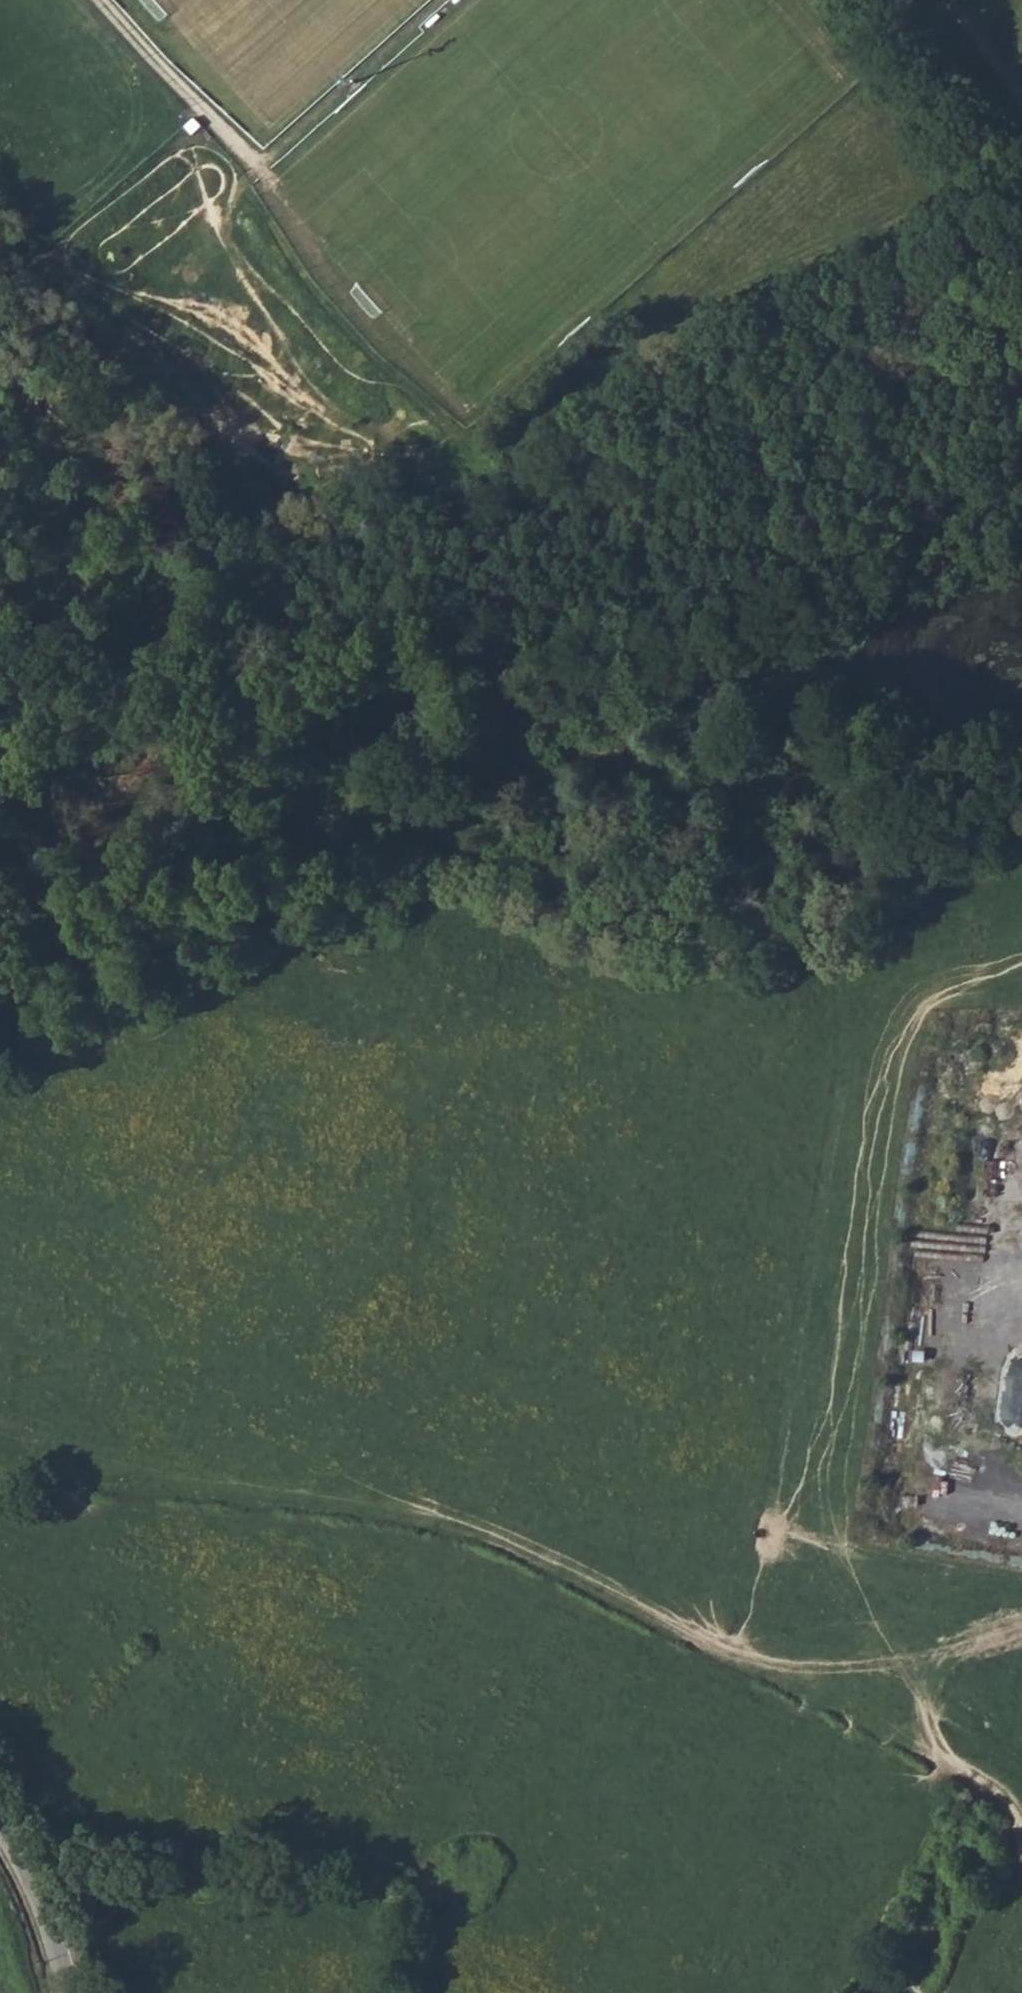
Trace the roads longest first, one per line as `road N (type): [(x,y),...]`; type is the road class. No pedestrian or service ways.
road 1 (track): [(0,918),(341,757),(512,665),(1021,513)]
road 2 (tertiary): [(0,1842),(39,1905),(64,1992)]
road 3 (track): [(1021,100),(951,0)]

